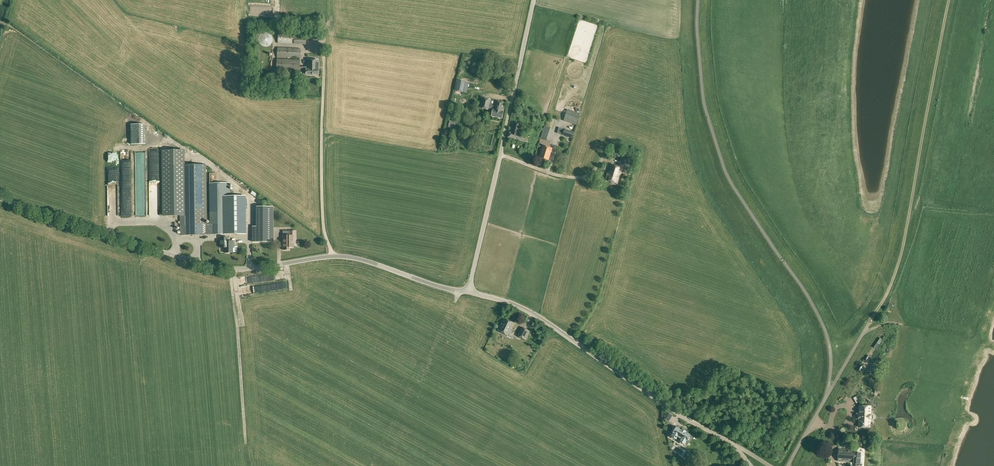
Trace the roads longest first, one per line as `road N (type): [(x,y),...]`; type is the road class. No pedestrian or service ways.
road 1 (unclassified): [(0,200),(193,263),(243,269),(351,257),(469,292)]
road 2 (track): [(828,394),(900,260),(948,0)]
road 3 (unclassified): [(469,292),(522,308),(728,439)]
road 4 (unclassified): [(469,292),(534,0)]

